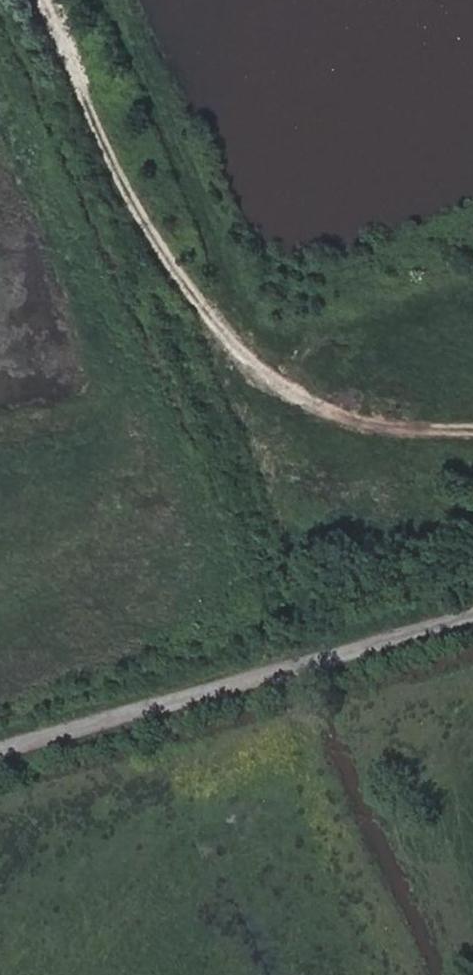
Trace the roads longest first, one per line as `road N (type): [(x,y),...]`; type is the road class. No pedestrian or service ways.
road 1 (unclassified): [(0,746),(472,622)]

